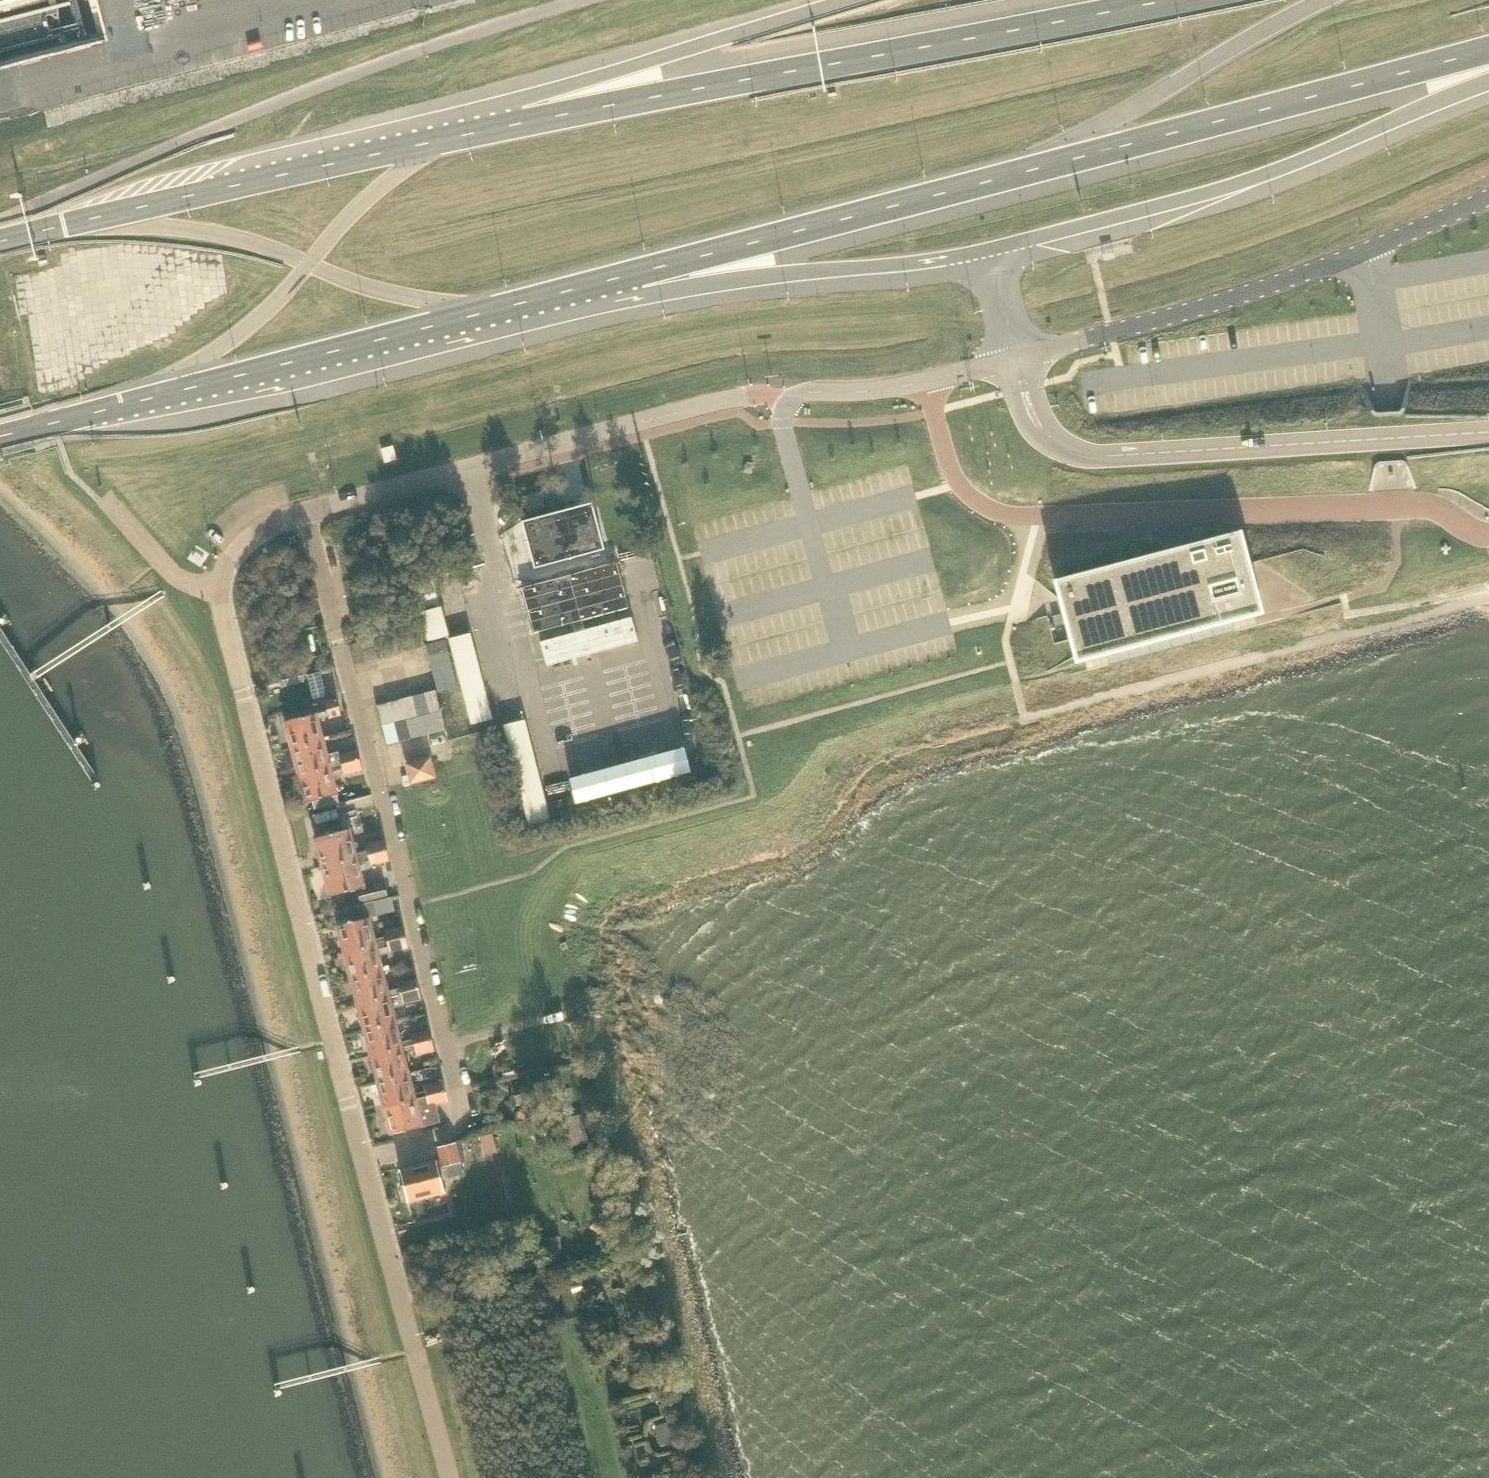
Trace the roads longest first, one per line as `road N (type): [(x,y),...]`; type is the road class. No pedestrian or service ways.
road 1 (motorway): [(630,275),(1488,49)]
road 2 (residential): [(362,1157),(441,1137),(459,1119),(460,1104),(305,513)]
road 3 (unclassified): [(305,513),(735,399),(892,387),(1015,358)]
road 4 (unclassified): [(362,1157),(222,617),(220,590),(238,545),(256,528),(305,513)]
road 5 (motorway): [(1166,0),(525,123)]
road 6 (motorway): [(987,249),(1234,185),(1488,76)]
road 7 (unclassified): [(1015,358),(1230,301),(1488,197)]
road 8 (motorway): [(132,402),(496,309)]
road 9 (unclassified): [(1122,455),(1488,433)]
road 10 (motorway): [(439,140),(82,220)]
road 11 (motorway): [(630,275),(794,273),(987,249)]
road 12 (motorway): [(852,0),(657,59),(525,123)]
road 13 (unclassified): [(448,1477),(362,1157)]
road 14 (motorway): [(82,220),(196,231),(309,264)]
road 15 (motorway): [(309,264),(239,334),(132,402)]
road 16 (motorway): [(309,264),(394,294),(496,309)]
road 17 (motorway): [(439,140),(369,195),(309,264)]
road 18 (unclassified): [(1122,455),(1076,455),(1050,440),(1029,410),(1015,358)]
road 19 (motorway): [(496,309),(630,275)]
road 20 (motorway): [(0,436),(132,402)]

